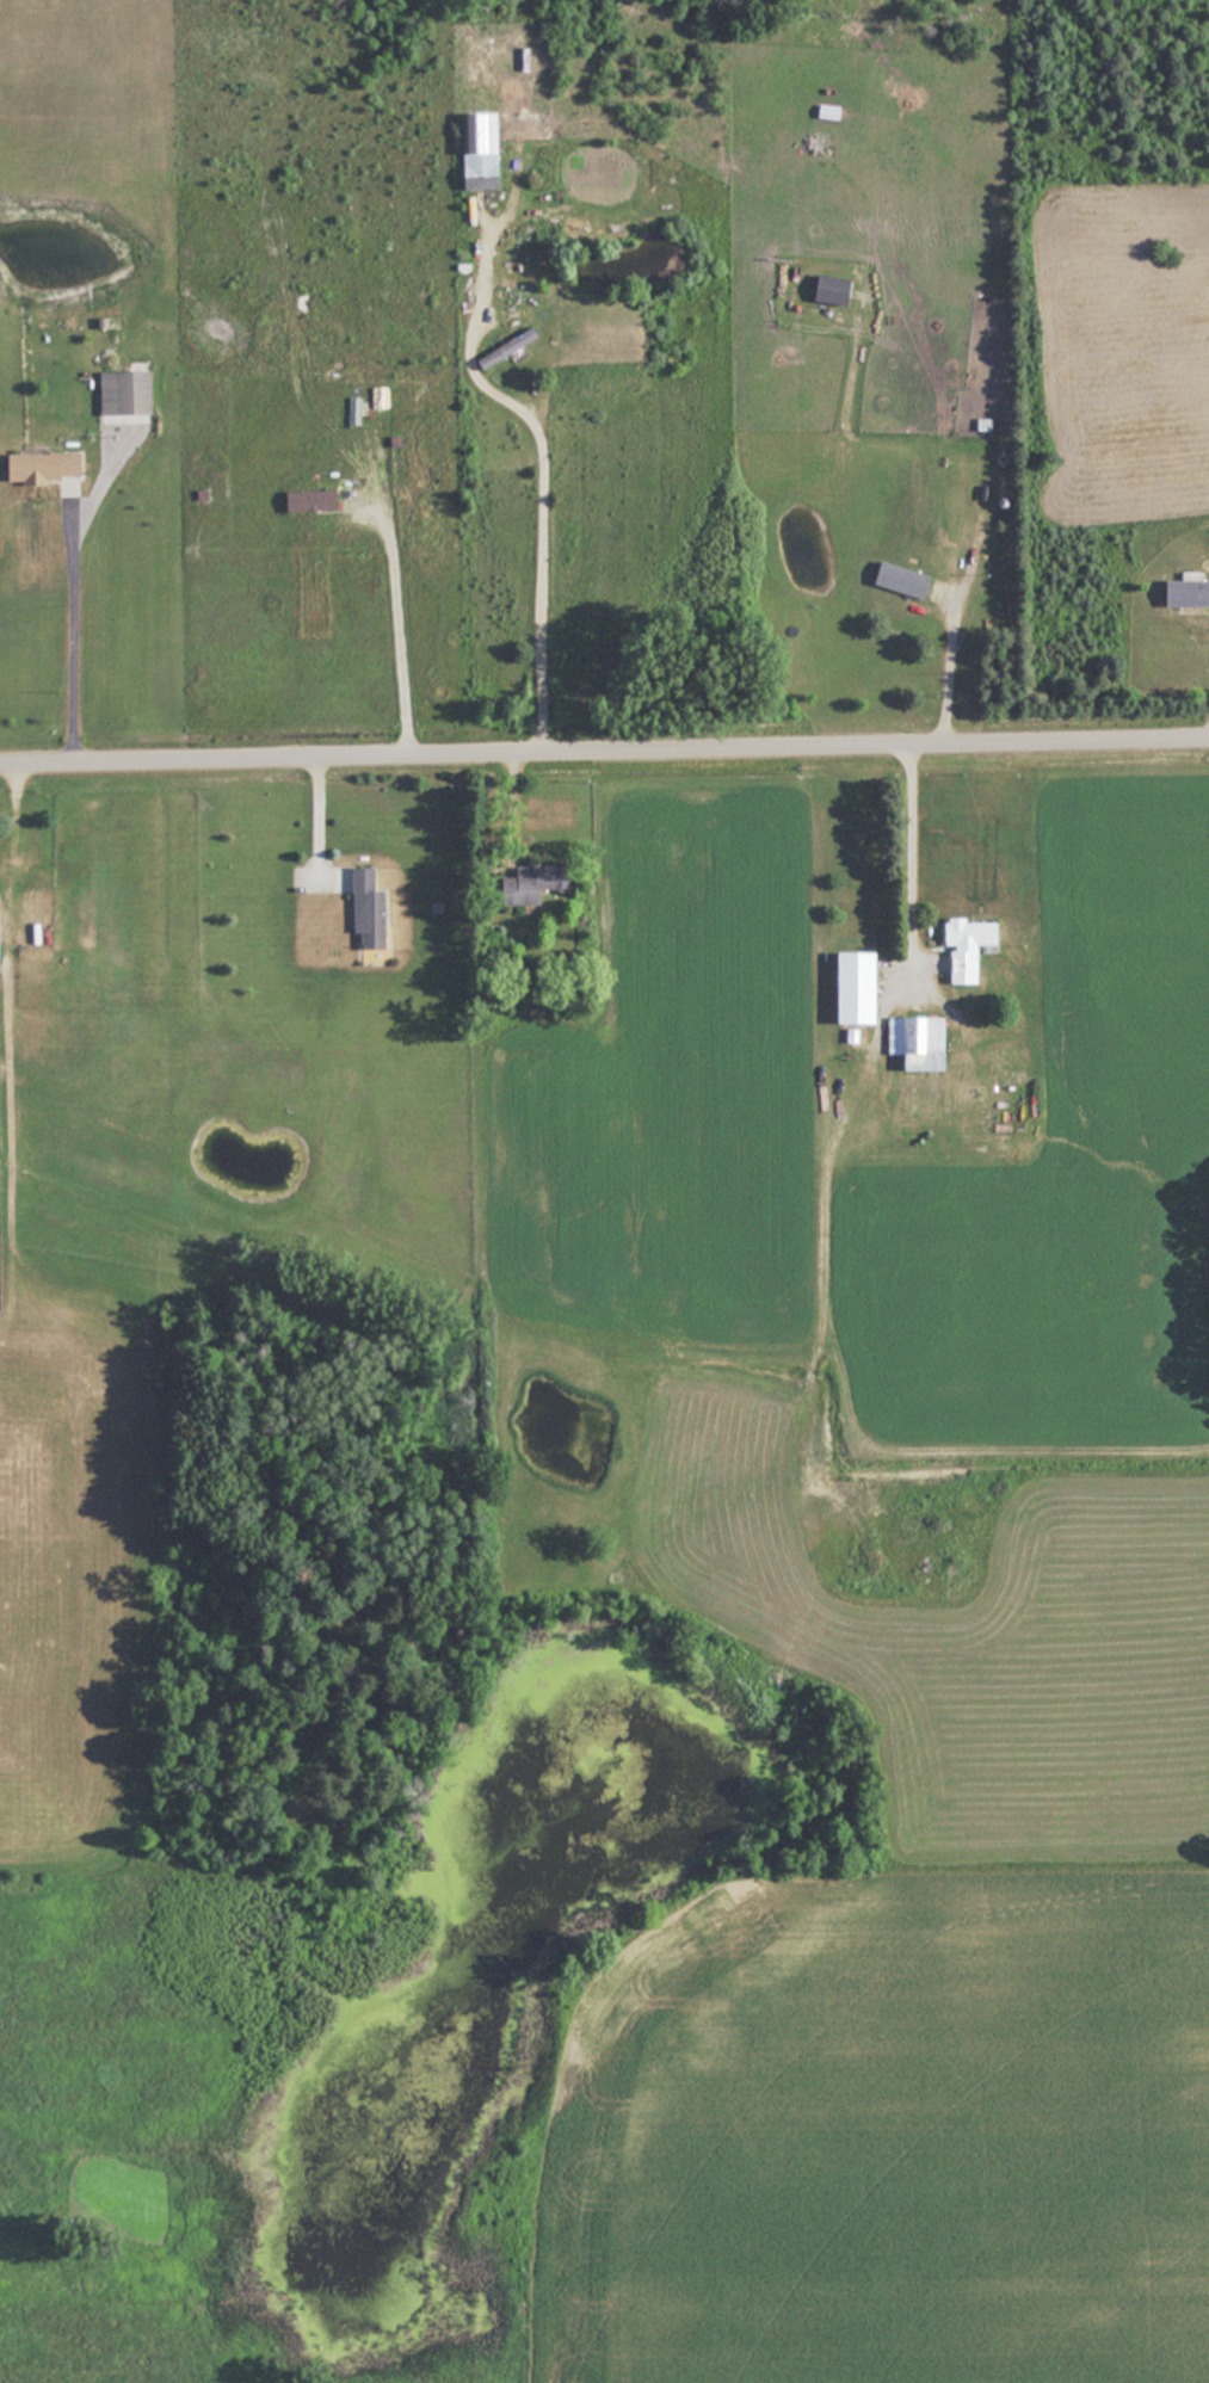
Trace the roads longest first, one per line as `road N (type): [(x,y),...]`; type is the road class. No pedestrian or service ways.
road 1 (residential): [(0,765),(1208,743)]

